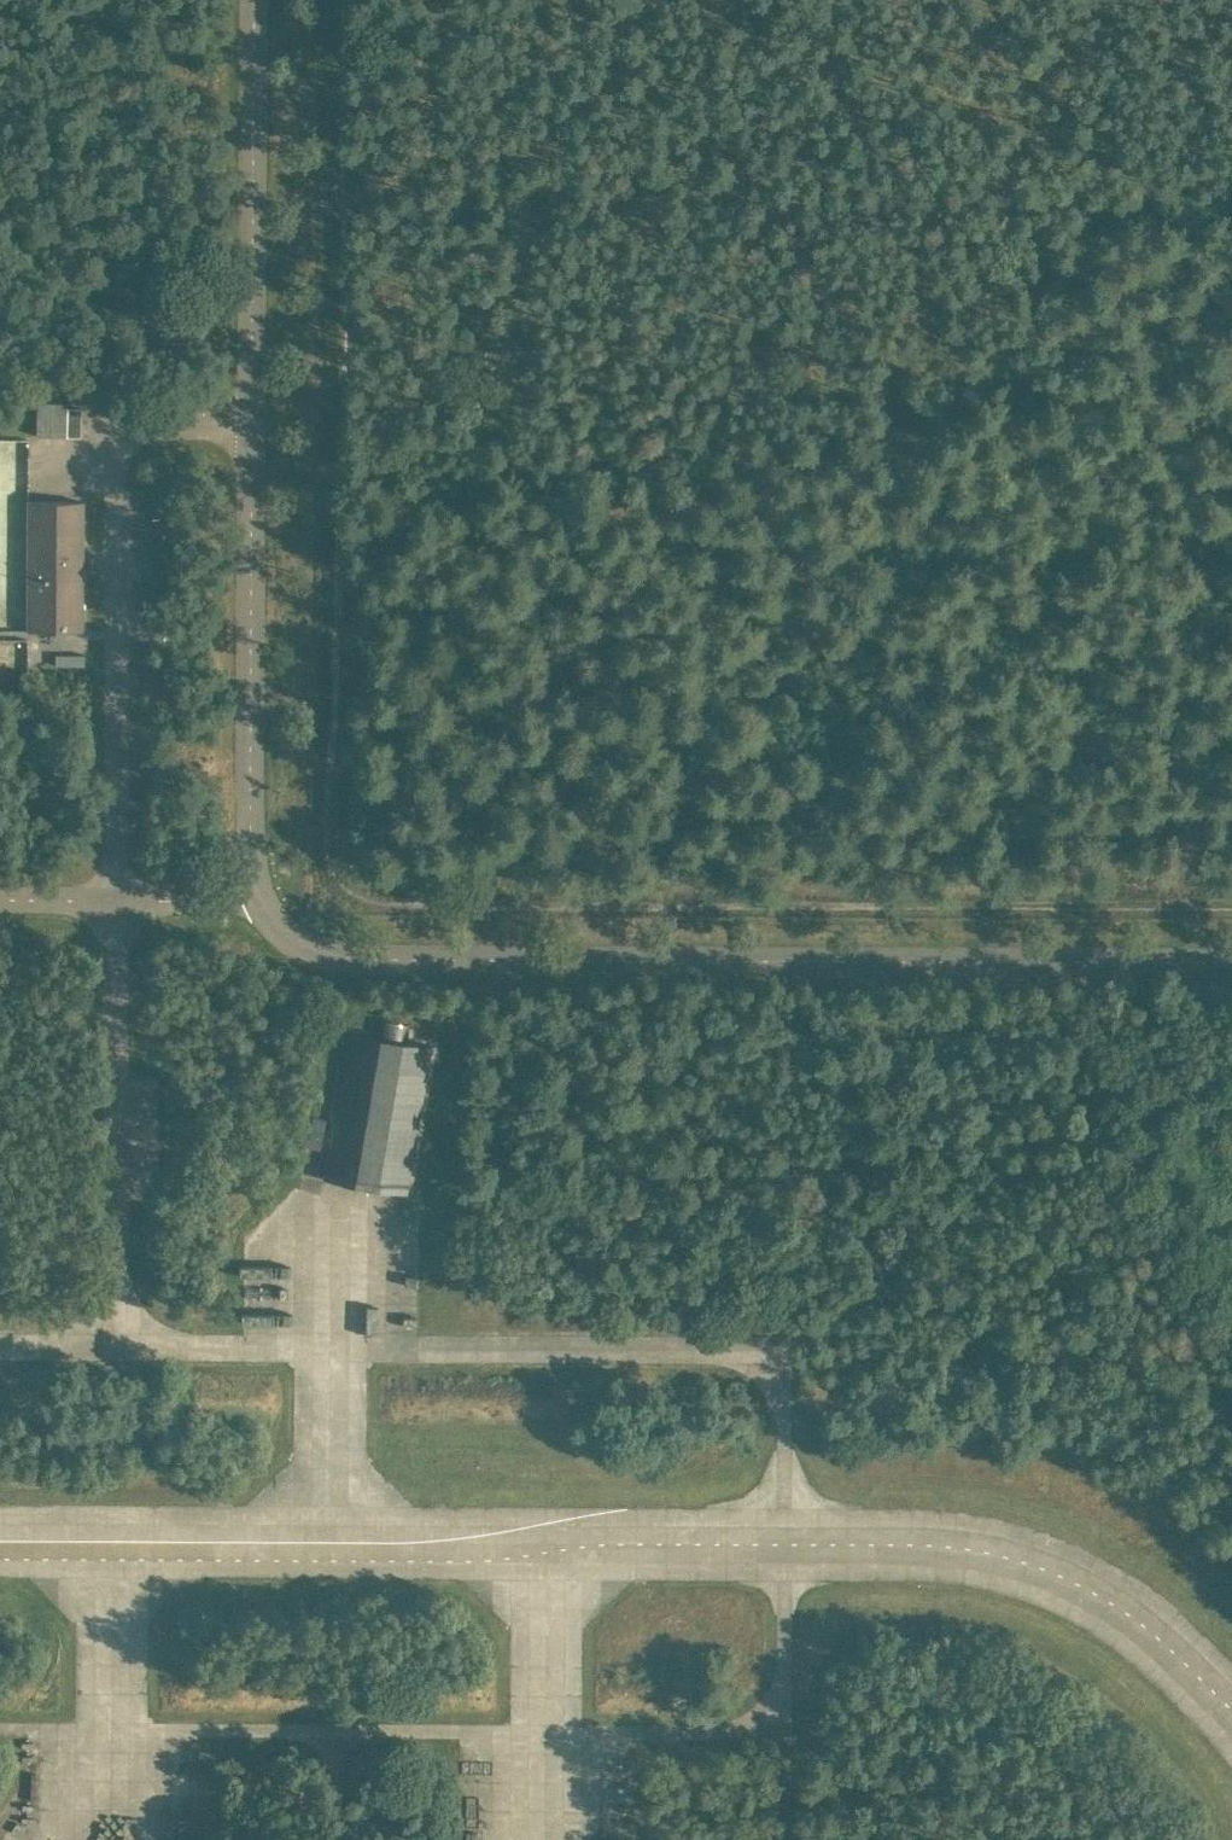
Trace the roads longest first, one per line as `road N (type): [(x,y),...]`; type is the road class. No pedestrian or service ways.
road 1 (unclassified): [(1231,954),(374,960),(315,951),(282,929),(258,896),(249,835),(254,0)]
road 2 (track): [(1231,901),(386,905),(349,888),(331,846)]
road 3 (track): [(337,0),(331,846)]

